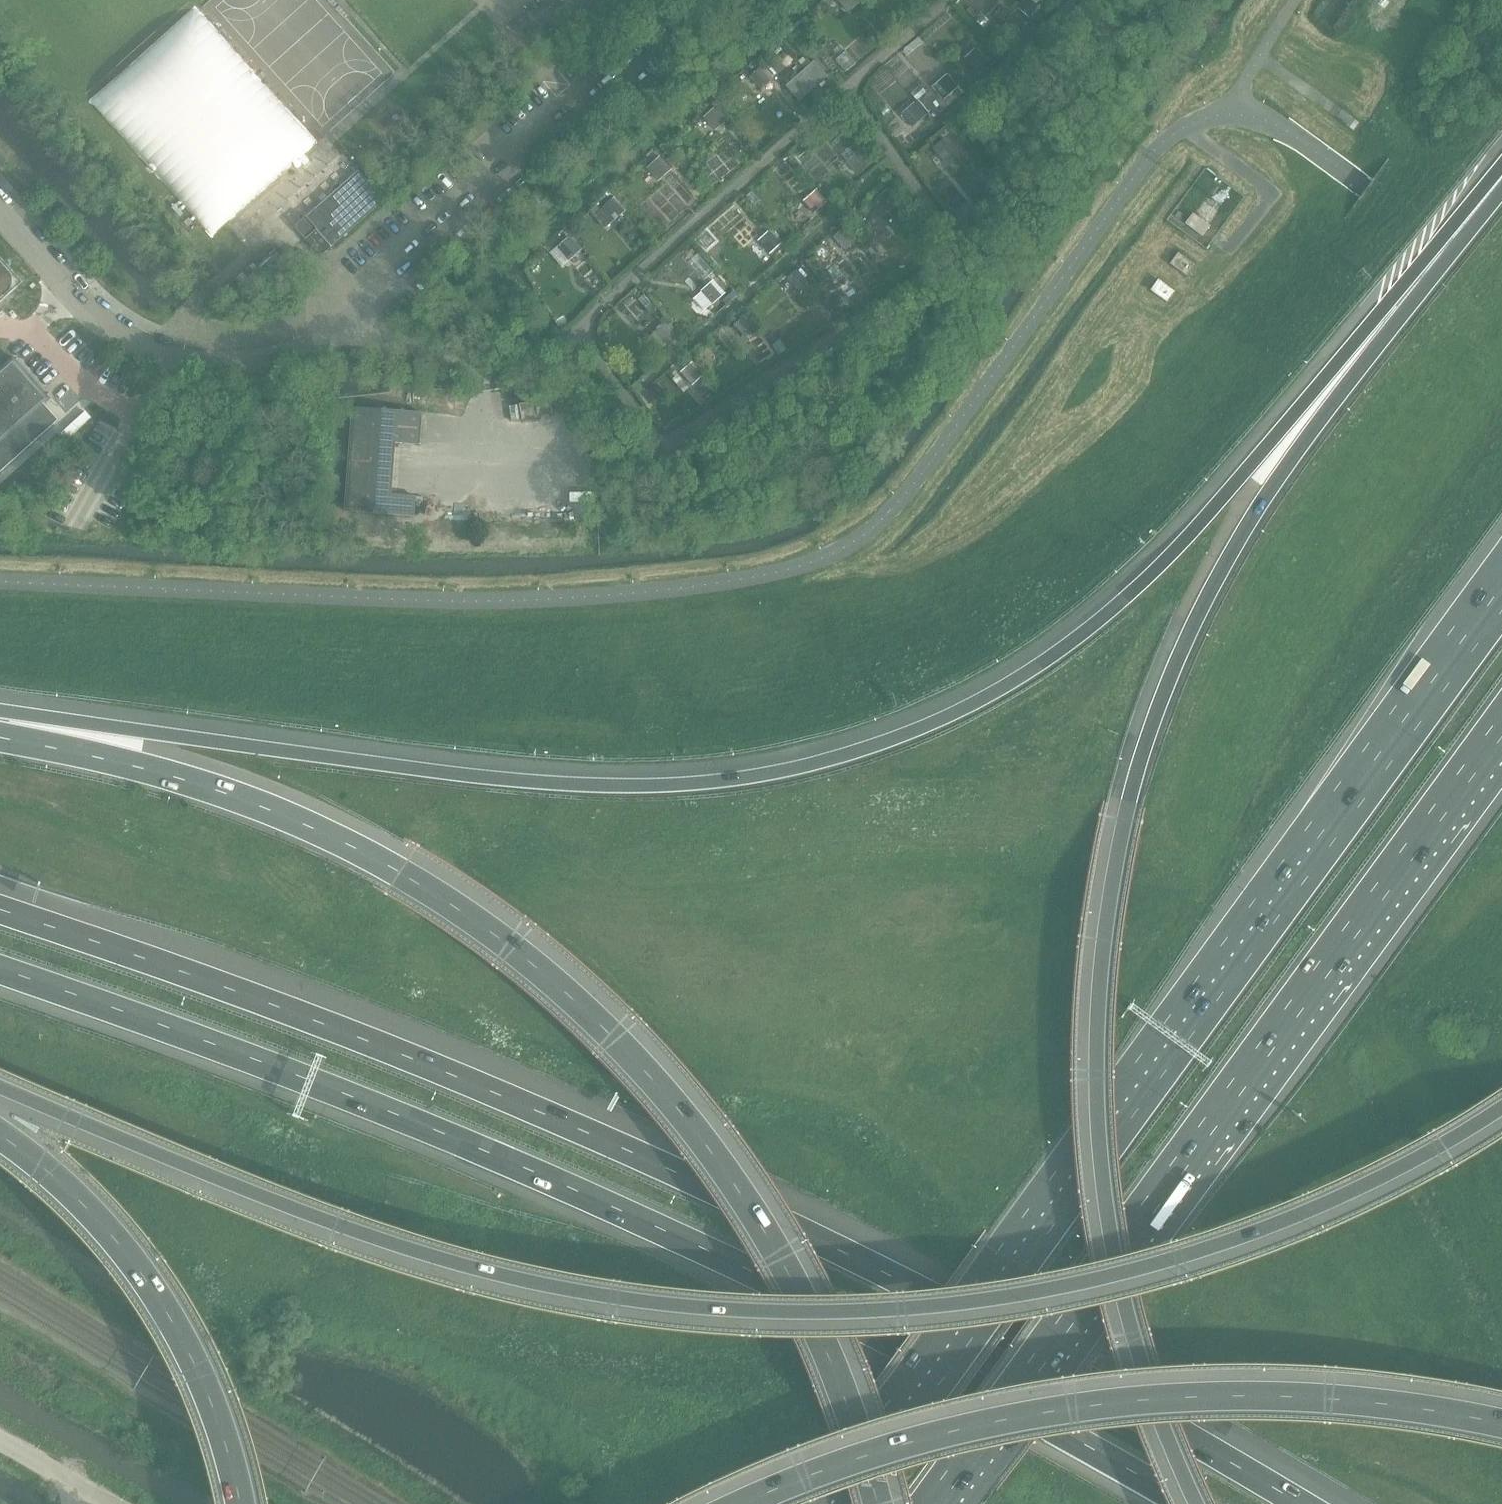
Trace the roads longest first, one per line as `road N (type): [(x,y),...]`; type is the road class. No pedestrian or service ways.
road 1 (motorway): [(1457,232),(1137,586),(1019,678),(871,747),(712,782),(592,785),(146,732),(0,726)]
road 2 (motorway): [(0,1087),(269,1200),(450,1262),(612,1297),(787,1311),(984,1298),(1156,1262),(1336,1197),(1501,1106)]
road 3 (motorway): [(1301,1503),(977,1320),(631,1152),(322,1023),(0,909)]
road 4 (motorway): [(1457,232),(1234,547),(1167,684),(1114,863),(1095,1068),(1103,1201),(1135,1349),(1194,1503)]
road 5 (motorway): [(0,968),(262,1061),(572,1189),(855,1323),(1187,1503)]
road 6 (motorway): [(877,1503),(835,1376),(782,1264),(692,1127),(578,1004),(438,896),(308,826),(176,777),(0,737)]
road 7 (motorway): [(1501,586),(829,1503)]
road 8 (motorway): [(939,1503),(1501,736)]
road 9 (motorway): [(1501,1424),(1299,1396),(1130,1400),(961,1427),(738,1503)]
road 10 (unclassified): [(326,341),(711,0)]
road 11 (motorway): [(0,1135),(96,1217),(153,1291),(198,1371),(240,1503)]
road 12 (unclassified): [(326,341),(228,365),(157,359),(106,328),(0,215)]
road 13 (unclassified): [(0,1440),(110,1503)]

